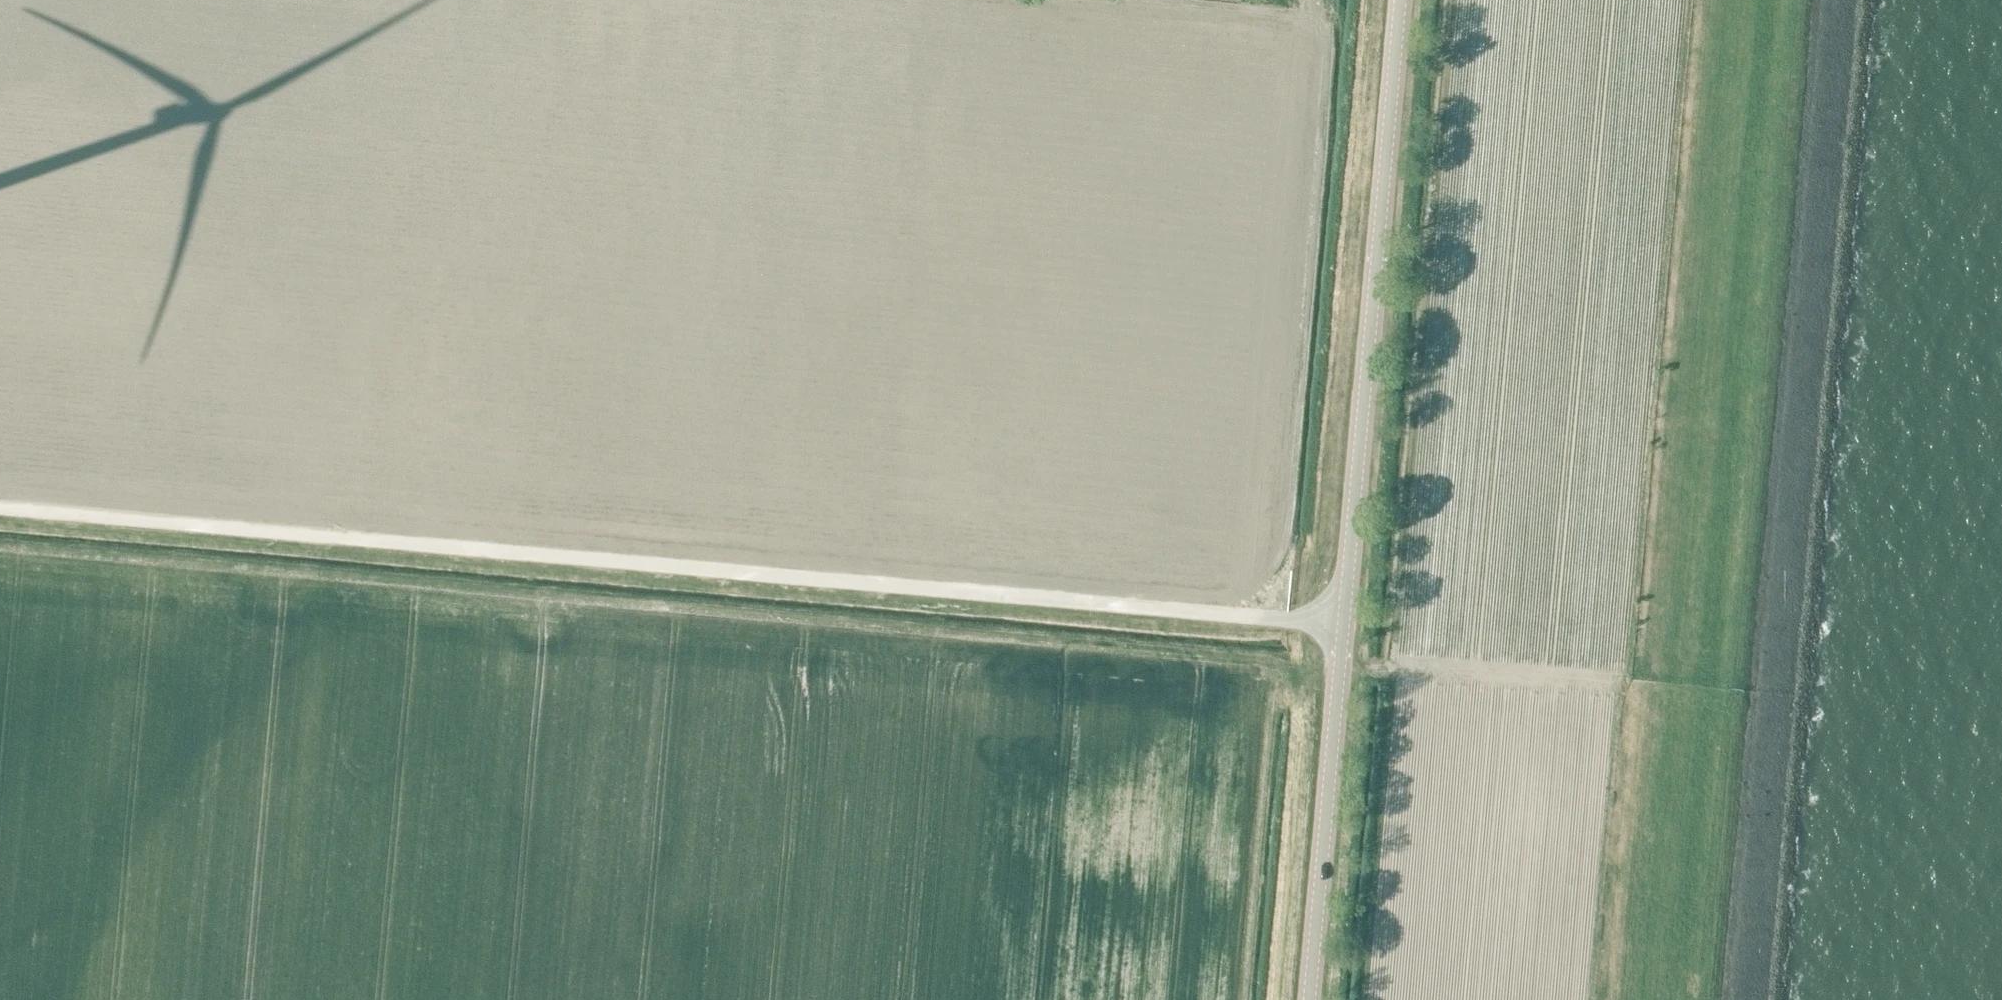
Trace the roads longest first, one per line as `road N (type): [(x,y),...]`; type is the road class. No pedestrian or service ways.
road 1 (tertiary): [(1310,999),(1401,0)]

